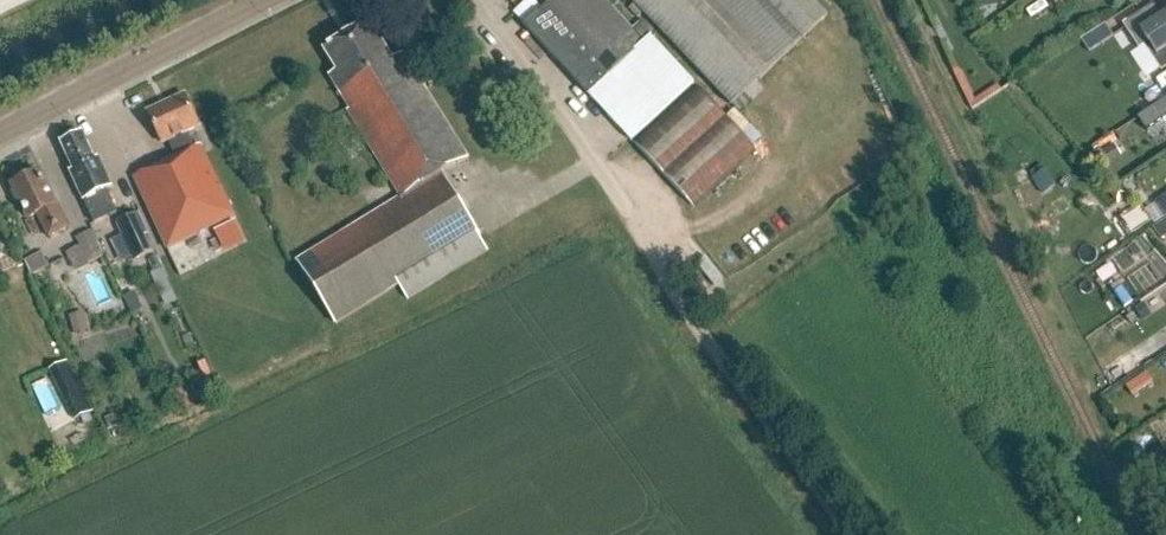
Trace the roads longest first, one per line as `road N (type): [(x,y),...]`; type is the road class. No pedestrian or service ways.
road 1 (track): [(639,215),(693,322),(850,534)]
road 2 (tertiary): [(263,0),(0,134)]

